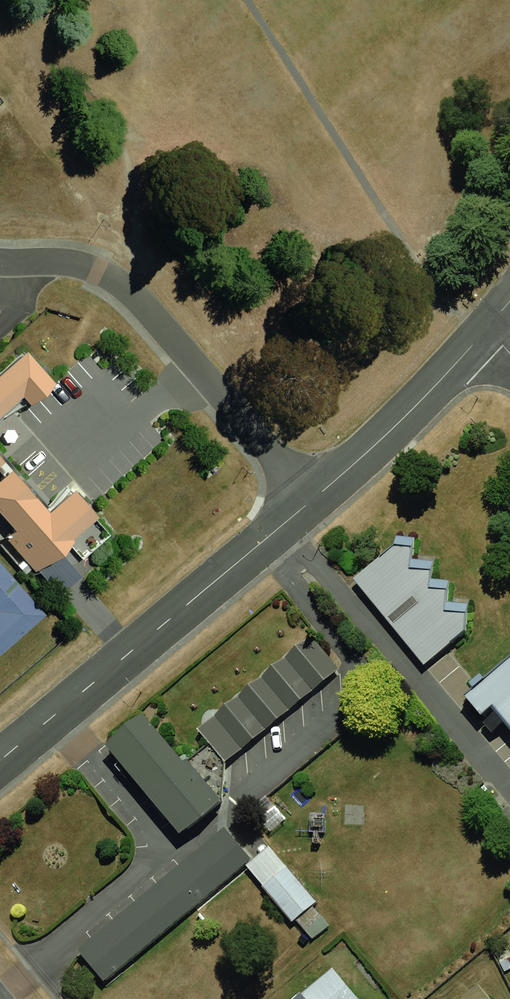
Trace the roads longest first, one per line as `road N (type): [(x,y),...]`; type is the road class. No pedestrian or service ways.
road 1 (residential): [(312,500),(119,283),(78,266),(0,262)]
road 2 (residential): [(0,761),(312,500)]
road 3 (residential): [(312,500),(489,326)]

